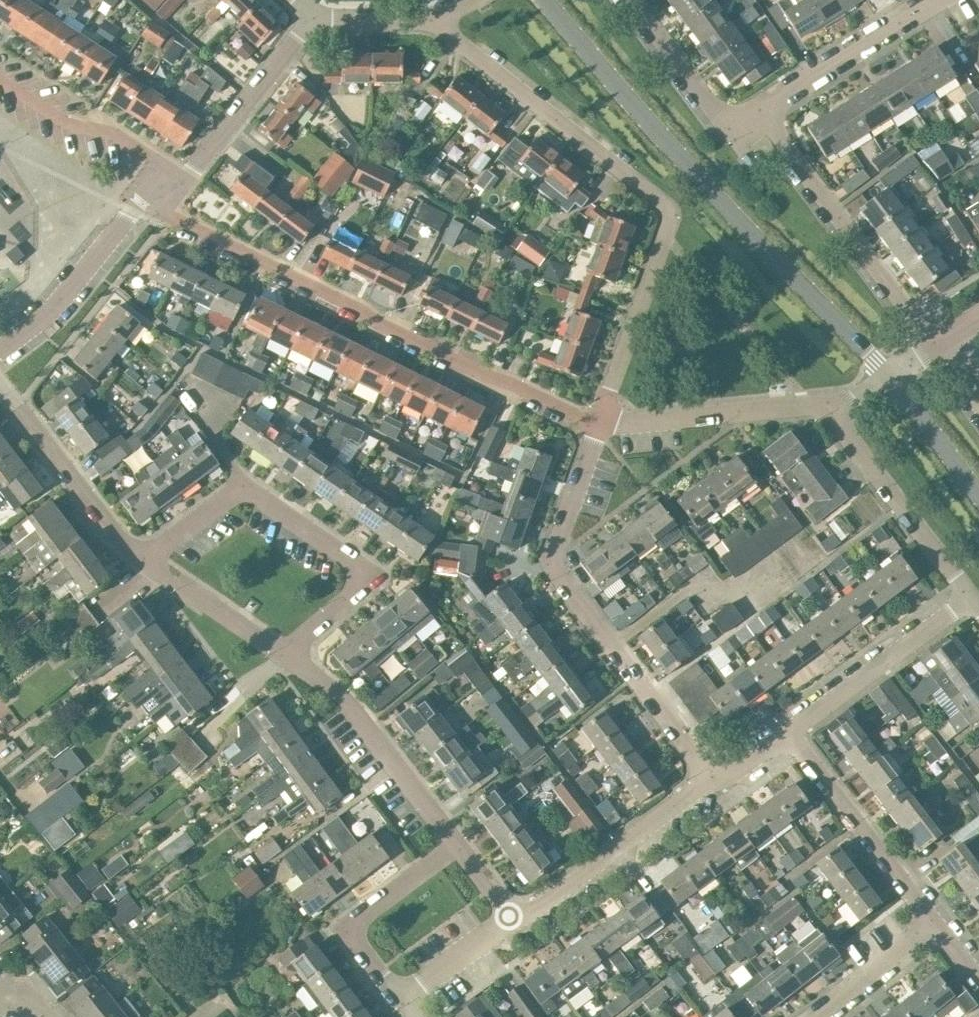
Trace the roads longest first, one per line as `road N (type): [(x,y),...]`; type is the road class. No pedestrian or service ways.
road 1 (residential): [(597,426),(671,214),(455,40),(437,14)]
road 2 (unclassified): [(888,381),(673,150),(548,0)]
road 3 (residential): [(597,426),(141,207)]
road 4 (residential): [(710,778),(556,574),(554,557),(597,426)]
road 5 (residential): [(937,347),(761,111)]
road 6 (residential): [(288,655),(363,581),(361,569),(244,489)]
road 7 (residential): [(455,849),(345,699),(288,655)]
road 8 (residential): [(971,596),(822,403)]
road 9 (residential): [(514,923),(710,778)]
road 10 (residential): [(933,922),(788,734)]
road 11 (residential): [(788,734),(971,596)]
road 12 (residential): [(400,1003),(345,931),(455,849)]
road 13 (residential): [(147,559),(121,542),(0,388)]
road 14 (residential): [(597,426),(822,403)]
road 15 (residential): [(0,79),(67,123),(113,132),(183,185)]
road 16 (residential): [(183,185),(318,18)]
road 17 (residential): [(761,111),(939,0)]
road 18 (residential): [(0,355),(67,303),(141,207)]
road 19 (residential): [(761,111),(740,118),(714,110),(634,0)]
road 20 (residential): [(288,655),(147,559)]
road 21 (residential): [(811,1016),(933,922)]
road 22 (unclassified): [(978,502),(888,381)]
road 23 (residential): [(400,1003),(514,923)]
road 24 (residential): [(147,559),(244,489)]

